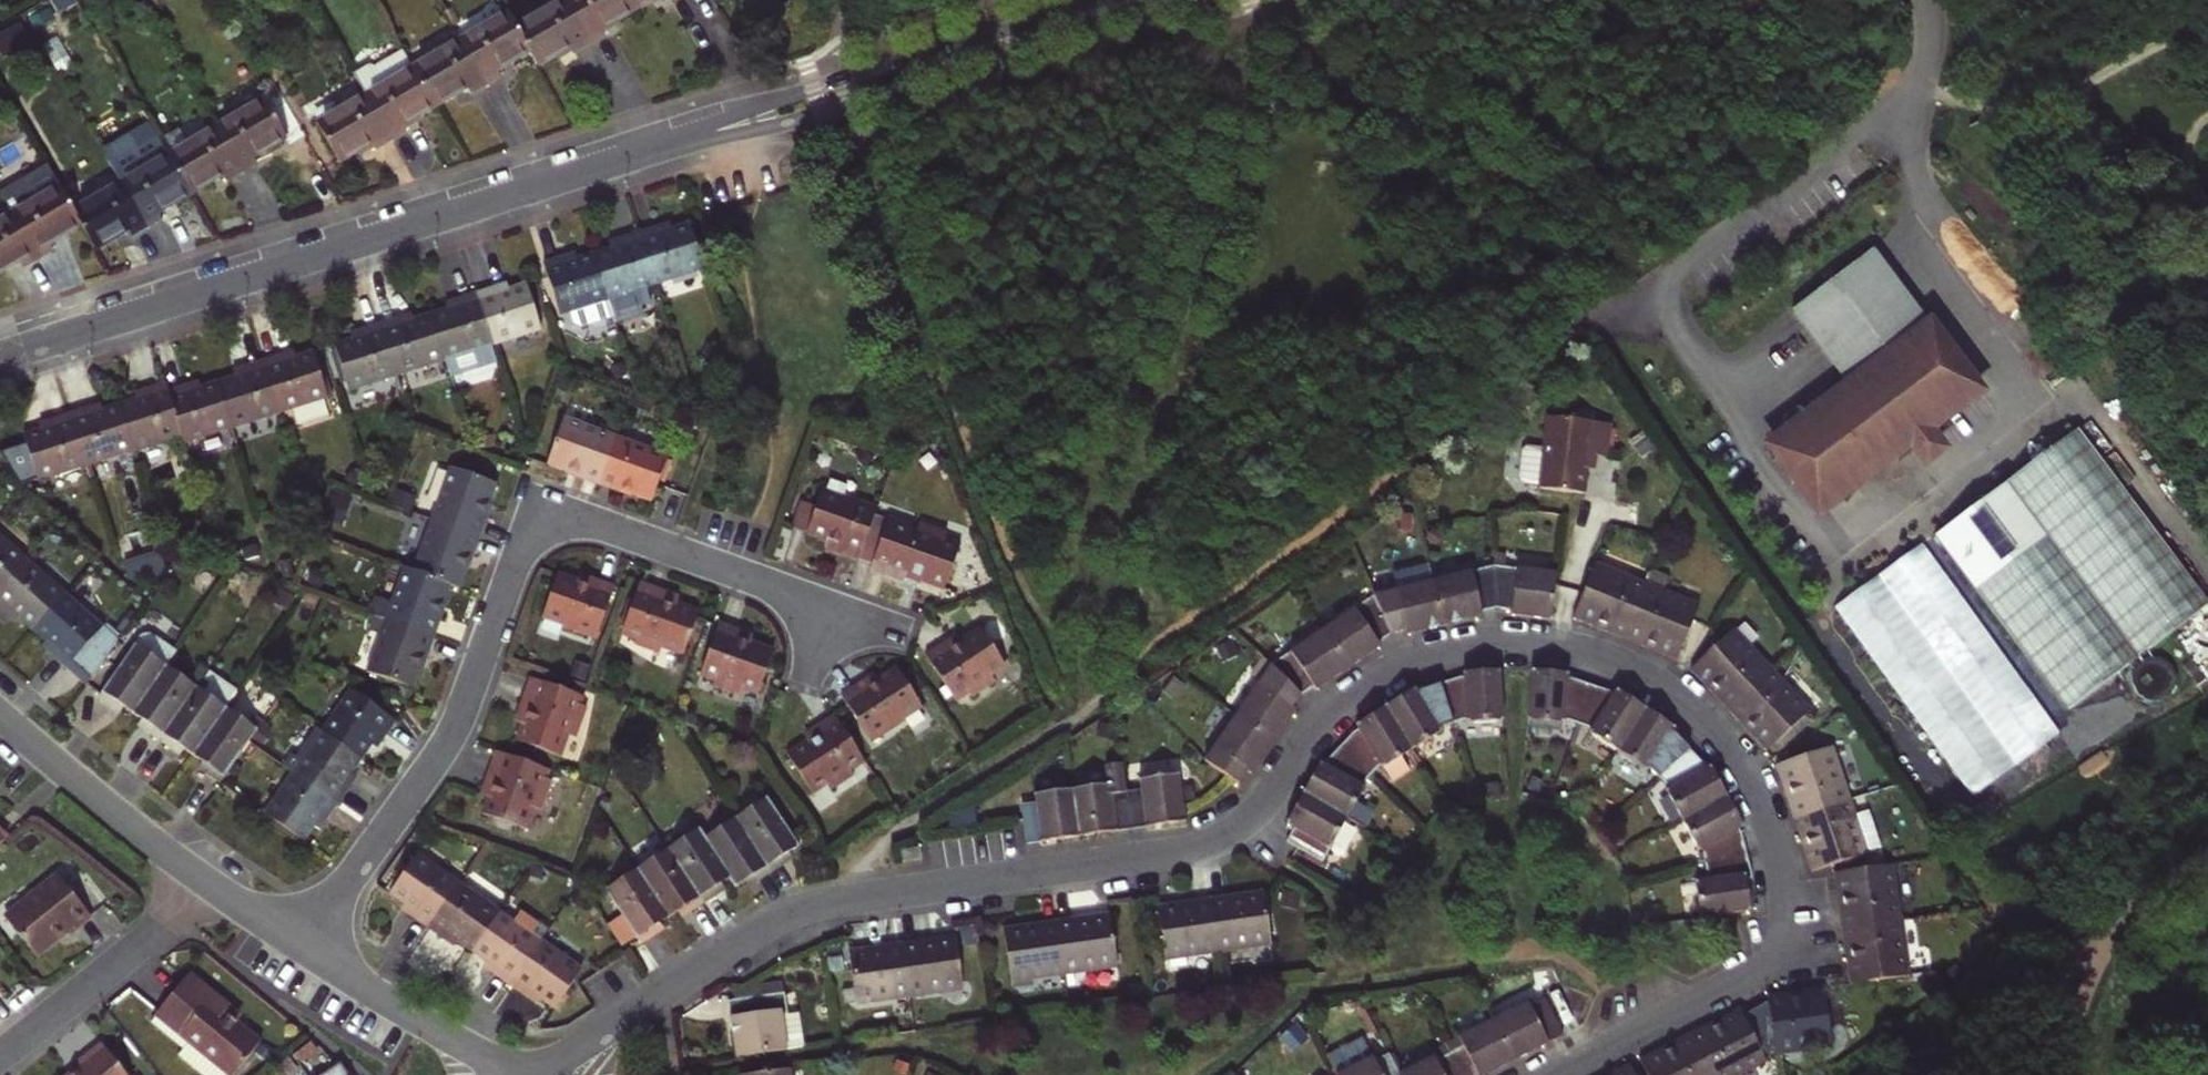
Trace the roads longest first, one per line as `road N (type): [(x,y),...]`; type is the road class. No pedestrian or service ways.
road 1 (residential): [(1552,1074),(1757,974),(1783,954),(1789,932),(1769,824),(1732,750),(1692,706),(1644,672),(1563,645),(1476,644),(1381,673),(1331,712),(1255,812),(1217,841),(834,899),(782,916),(706,962)]
road 2 (residential): [(836,607),(587,520),(535,529),(519,552),(448,738),(303,948)]
road 3 (tertiary): [(0,358),(674,141)]
road 4 (tertiary): [(674,141),(791,122),(1173,0)]
road 5 (tertiary): [(1105,0),(674,141)]
road 6 (residential): [(0,1056),(212,885)]
road 7 (residential): [(0,714),(212,885)]
road 8 (residential): [(303,948),(519,1074)]
road 9 (residential): [(706,962),(527,1074)]

